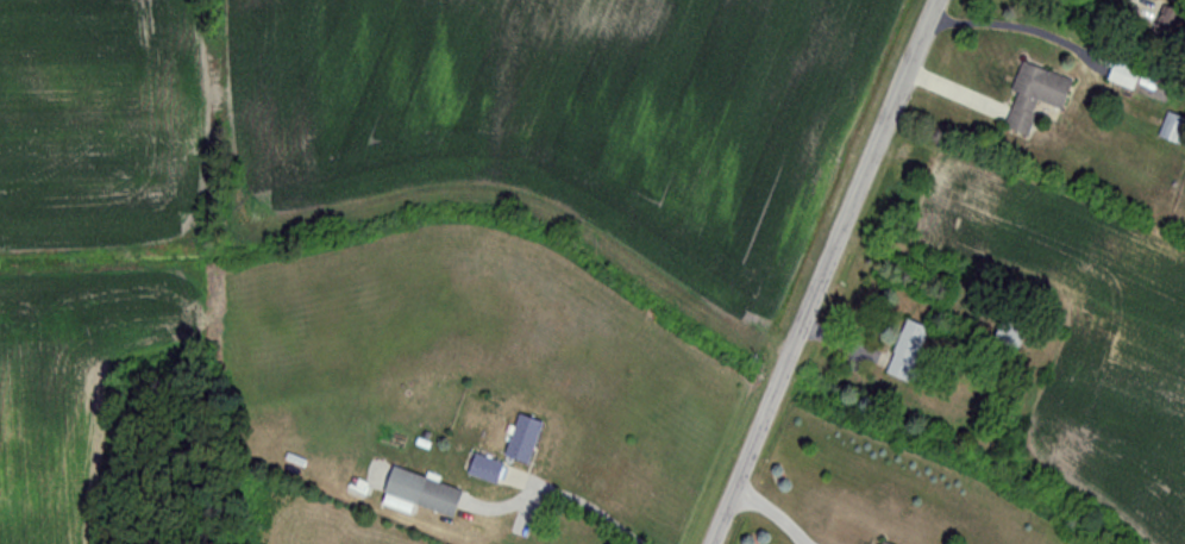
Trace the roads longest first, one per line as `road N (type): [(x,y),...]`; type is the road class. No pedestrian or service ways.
road 1 (residential): [(715,543),(942,0)]

